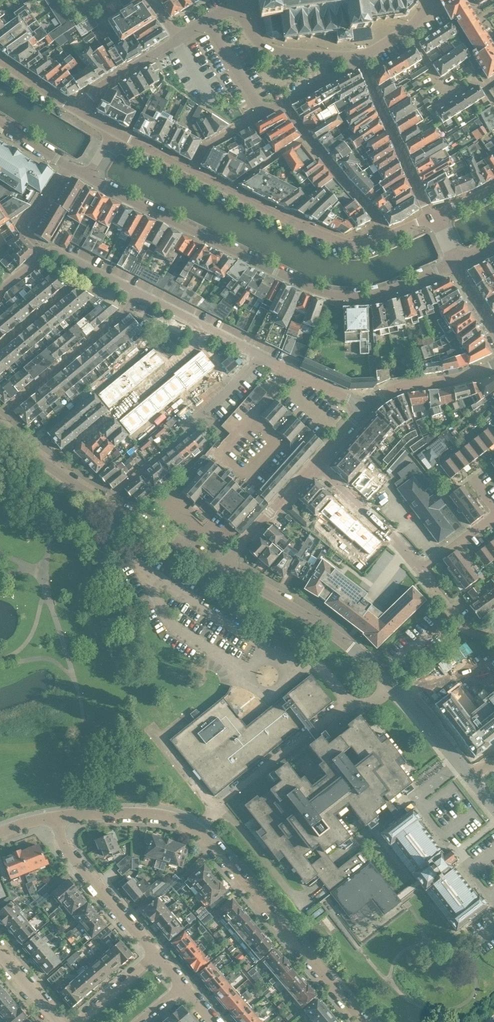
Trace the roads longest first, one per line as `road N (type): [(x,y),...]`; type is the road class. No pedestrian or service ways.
road 1 (unclassified): [(456,262),(383,294),(318,289),(88,176)]
road 2 (unclassified): [(364,1021),(197,826),(145,813),(57,816)]
road 3 (residential): [(493,809),(393,684),(329,629),(222,567)]
road 4 (residential): [(222,567),(52,465)]
road 5 (residential): [(45,253),(56,250),(203,328)]
road 6 (residential): [(363,56),(432,217)]
road 7 (unclassified): [(156,956),(78,863),(57,816)]
road 8 (unclassified): [(227,190),(342,241),(385,236)]
road 9 (unclassified): [(239,3),(250,34),(271,51),(363,56)]
road 10 (residential): [(420,570),(314,467)]
road 11 (residential): [(222,567),(314,467)]
road 12 (residential): [(368,404),(407,385),(493,365)]
road 13 (residential): [(385,236),(306,135)]
road 14 (unclassified): [(77,111),(102,86),(180,39)]

